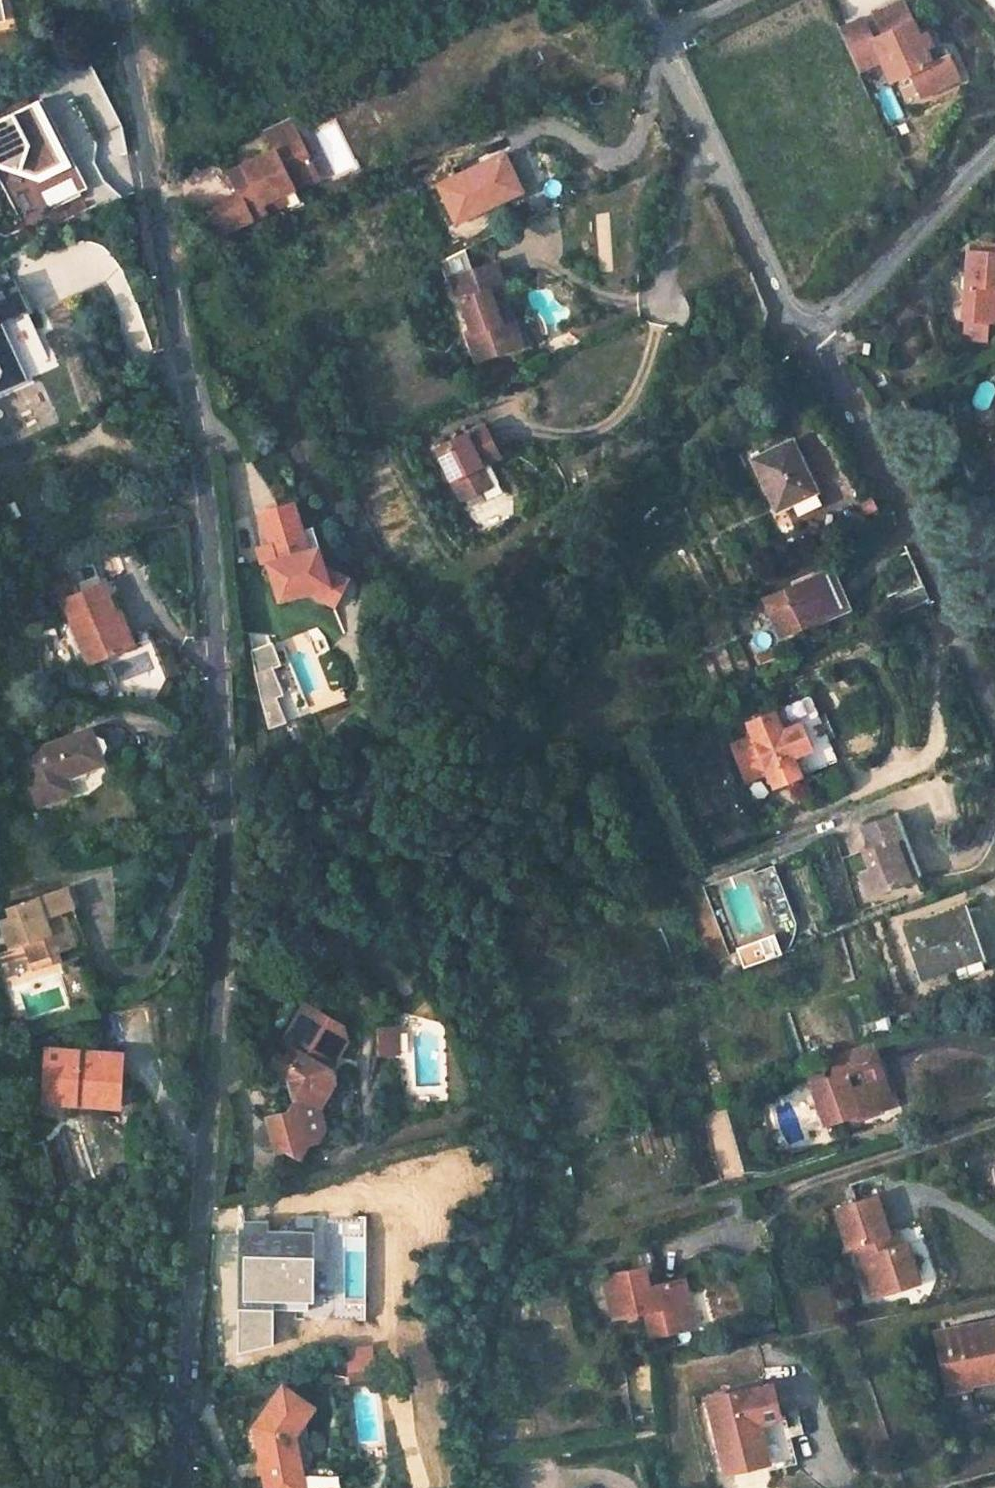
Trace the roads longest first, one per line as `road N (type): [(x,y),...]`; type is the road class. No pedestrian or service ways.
road 1 (residential): [(119,0),(204,497),(224,801),(182,1487)]
road 2 (residential): [(812,334),(912,521),(994,719)]
road 3 (residential): [(643,0),(794,322),(812,334)]
road 4 (residential): [(812,334),(994,152)]

